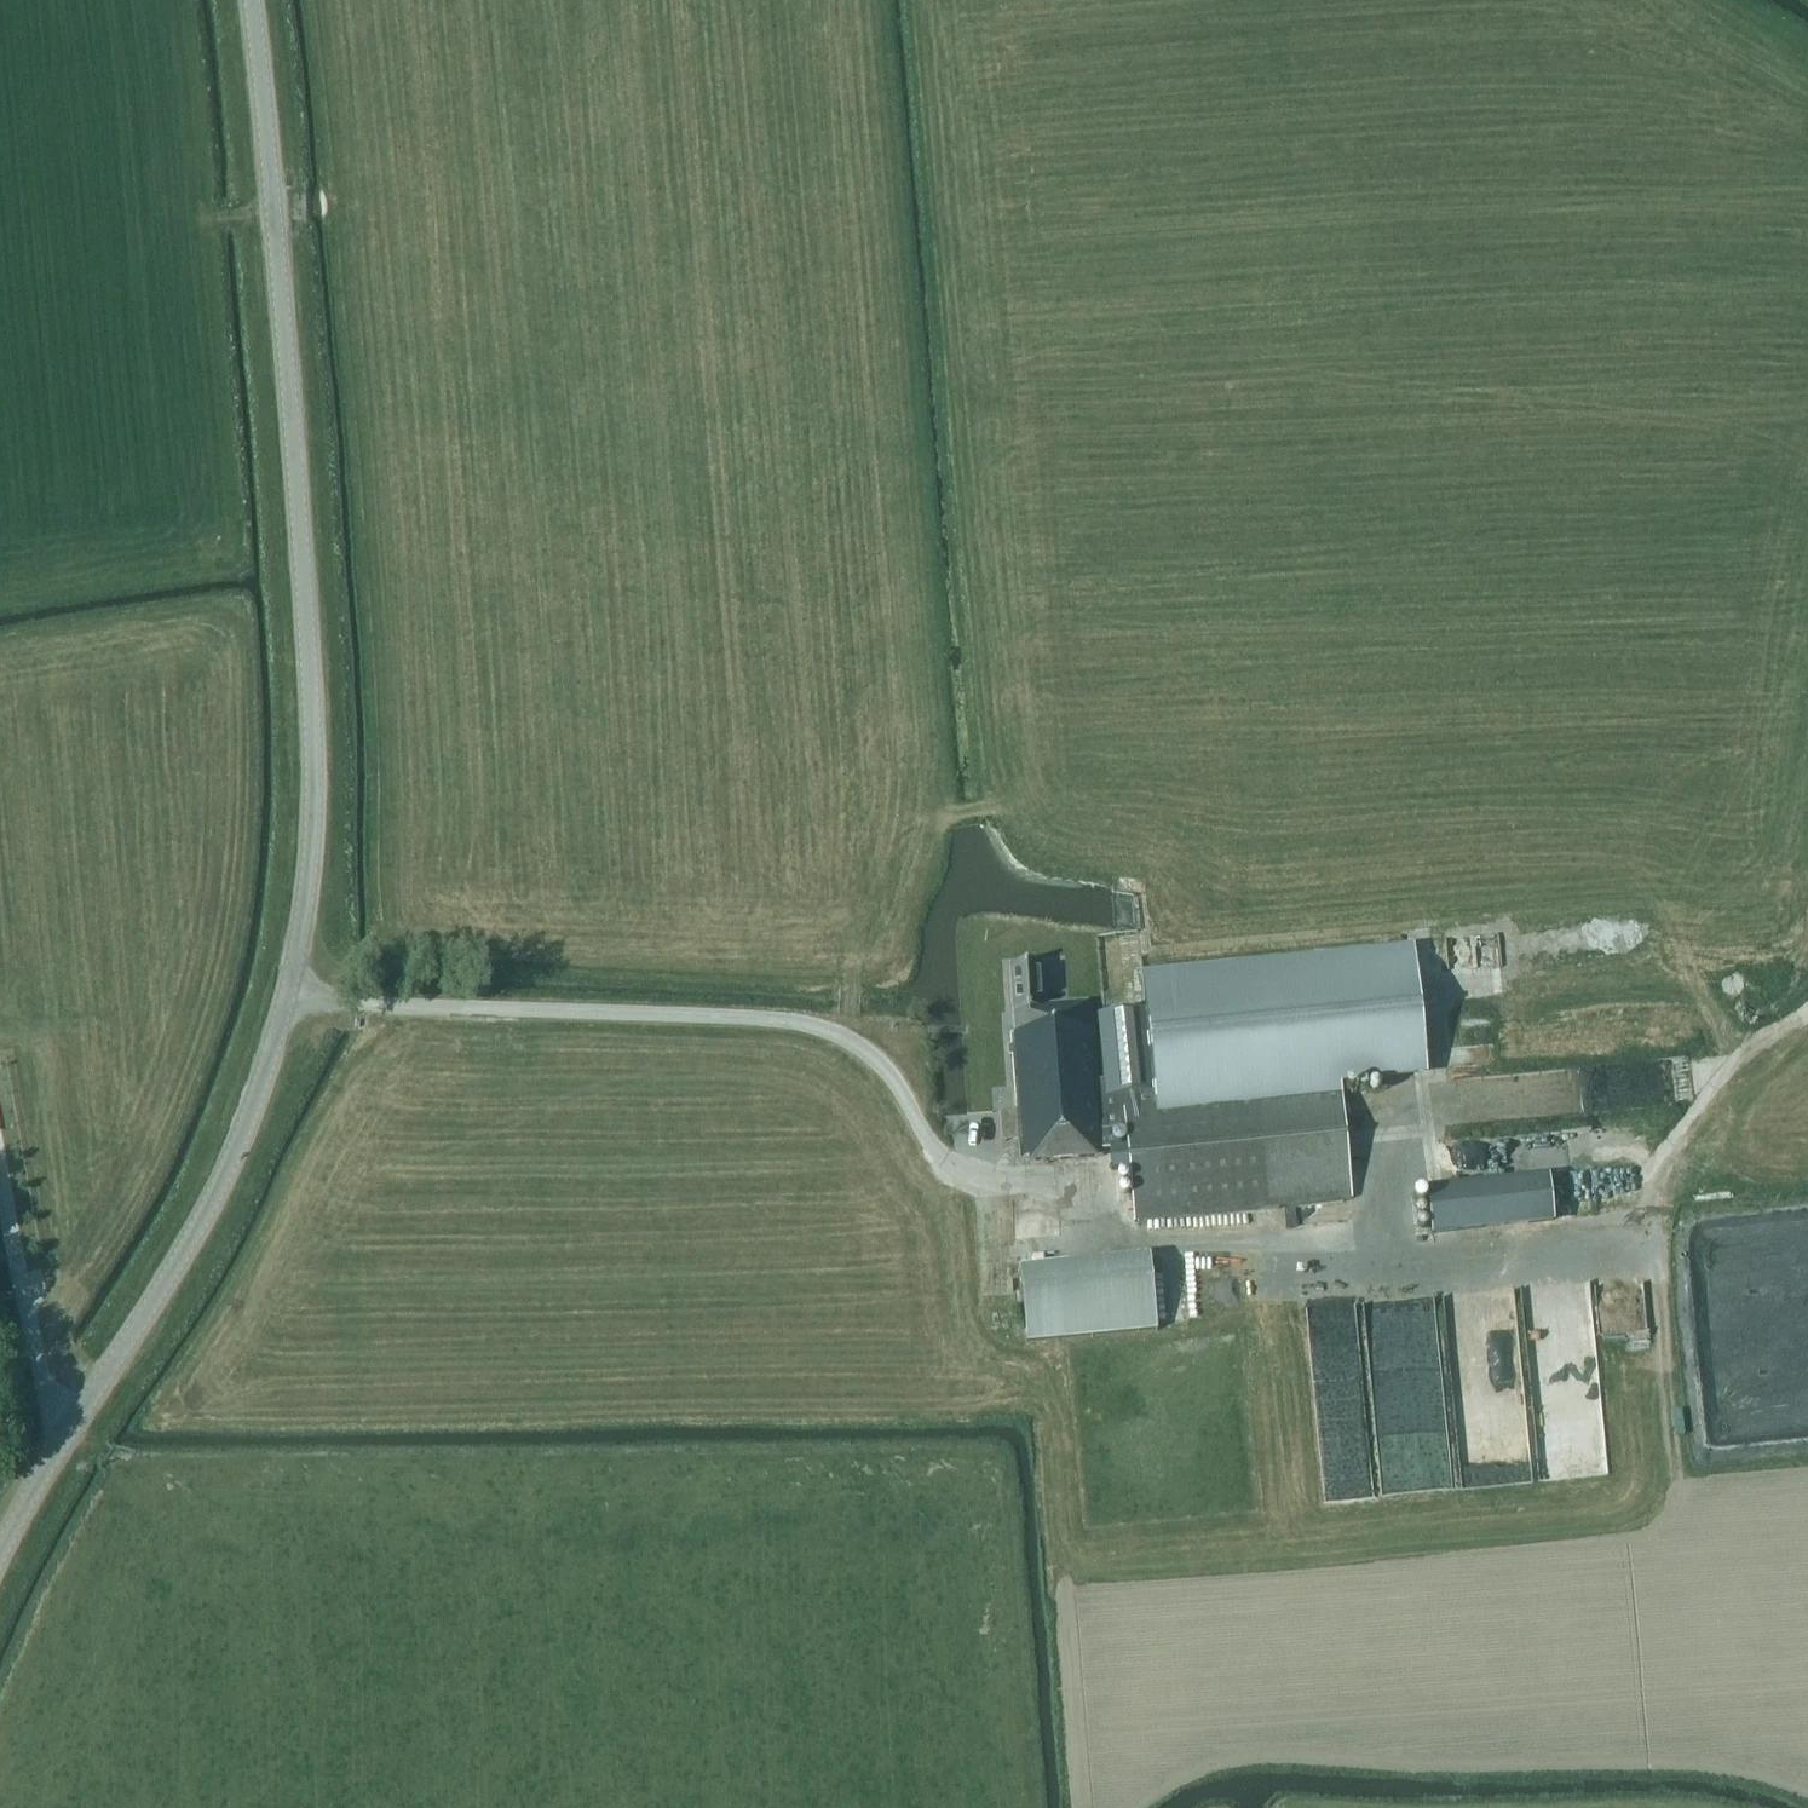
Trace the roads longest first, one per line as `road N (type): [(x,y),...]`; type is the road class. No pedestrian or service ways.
road 1 (tertiary): [(0,1552),(216,1199),(274,1045),(310,887),(319,717),(251,0)]

